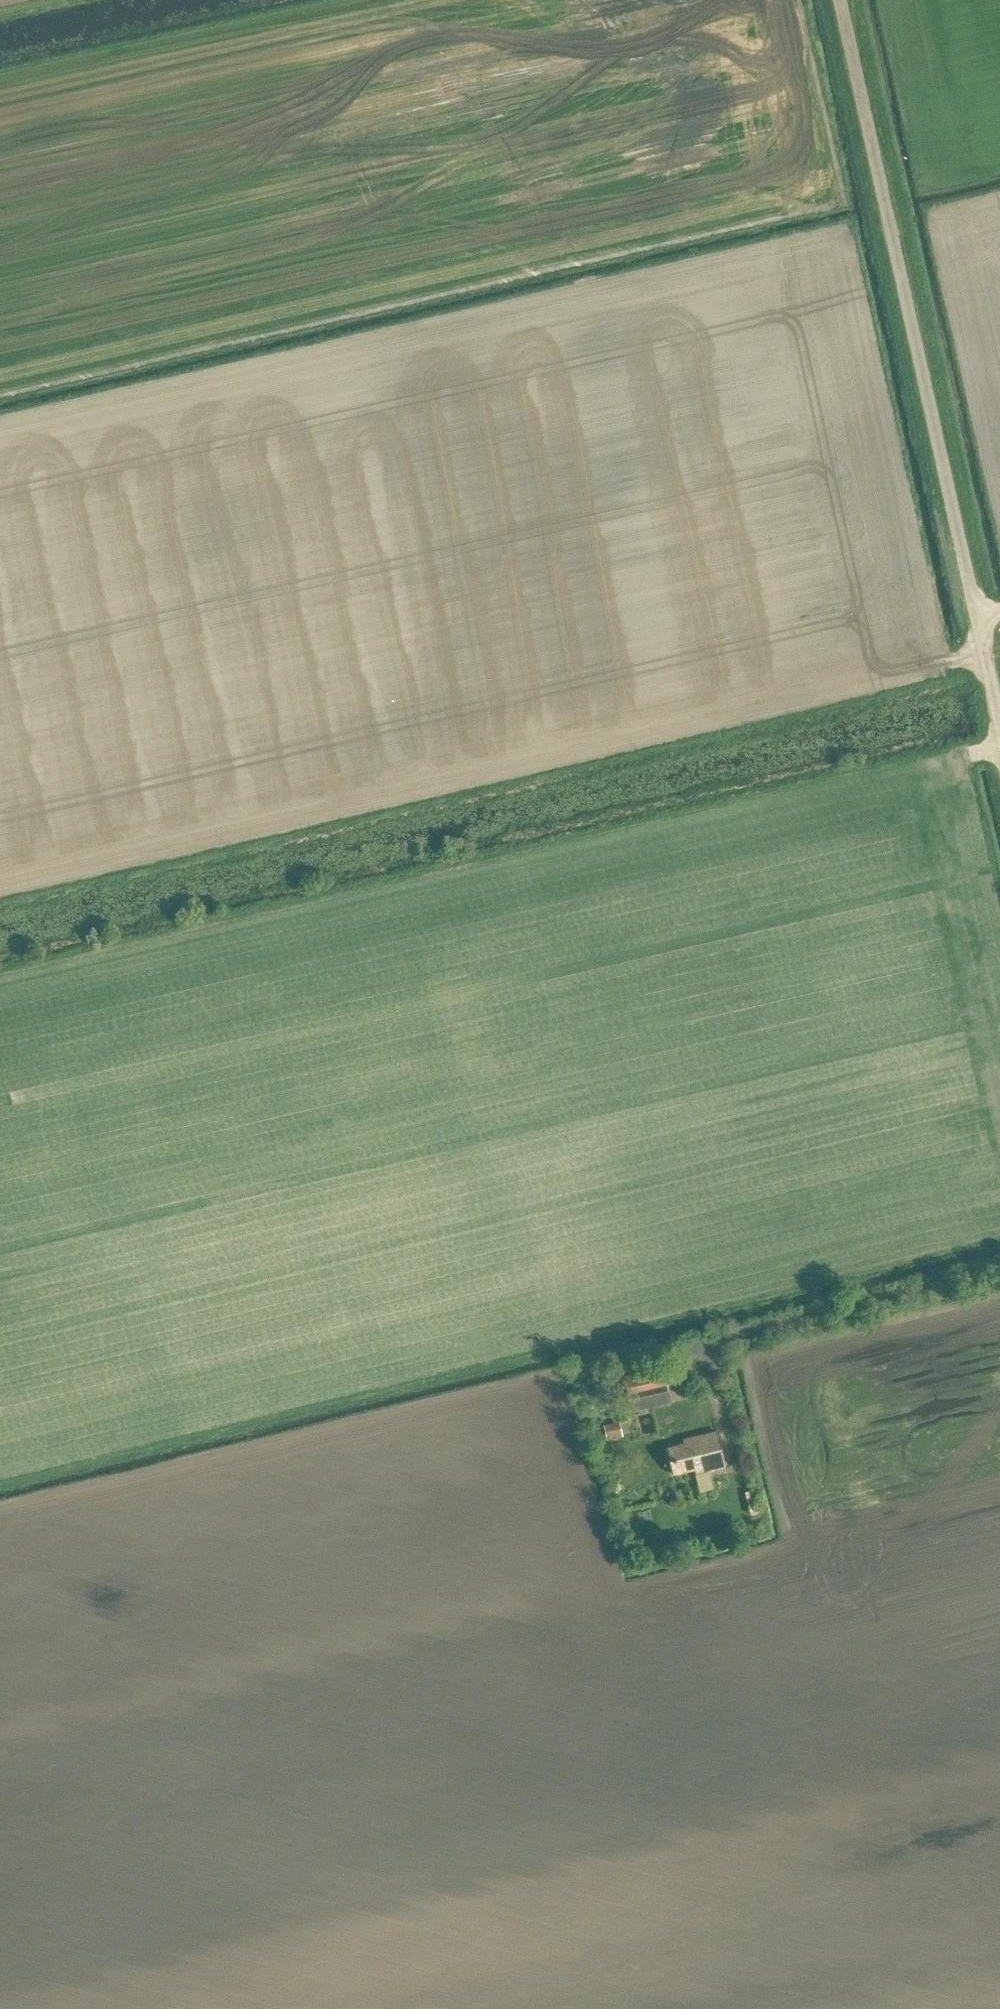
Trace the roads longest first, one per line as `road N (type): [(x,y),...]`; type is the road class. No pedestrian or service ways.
road 1 (unclassified): [(999,725),(839,0)]

